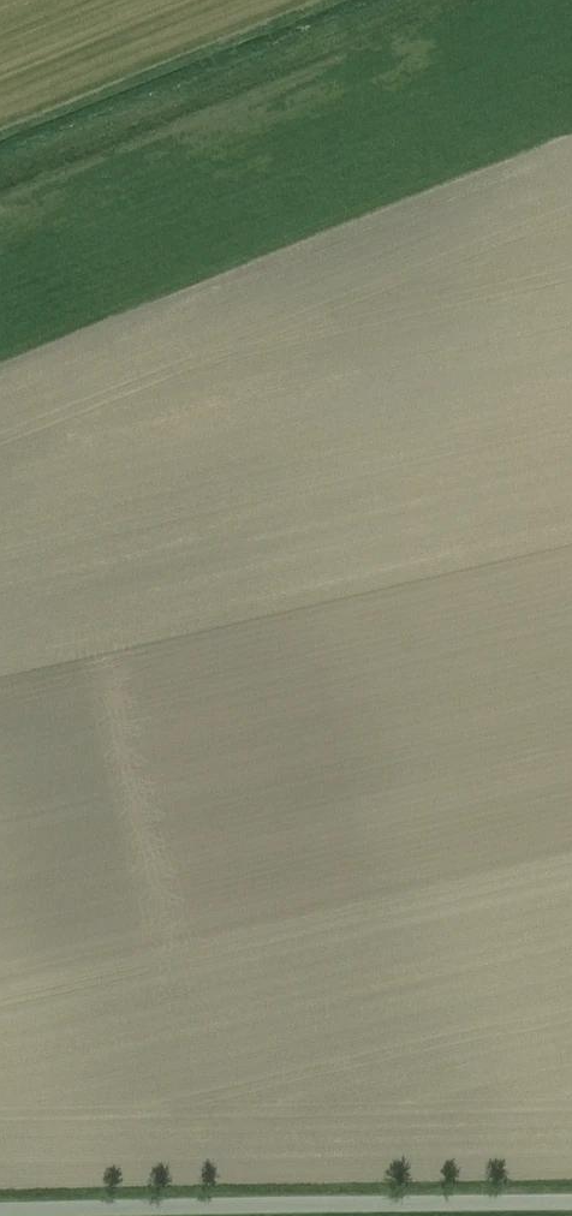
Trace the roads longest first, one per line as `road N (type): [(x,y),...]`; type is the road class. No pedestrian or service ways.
road 1 (unclassified): [(571,1196),(0,1208)]

